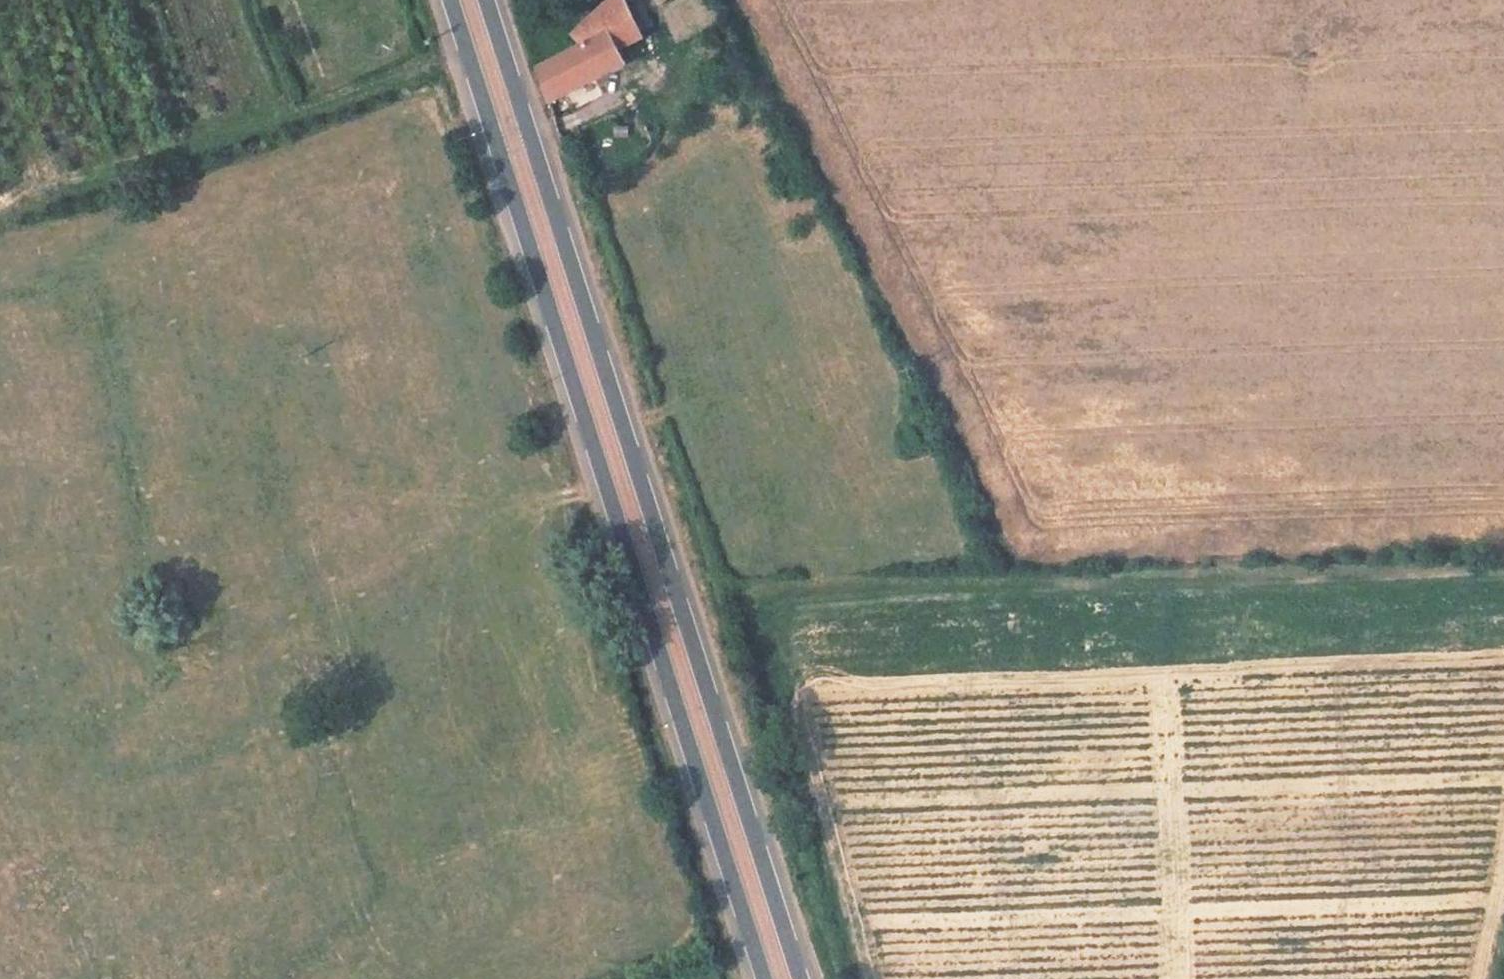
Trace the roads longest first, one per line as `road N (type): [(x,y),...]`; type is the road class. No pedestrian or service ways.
road 1 (primary): [(779,978),(465,0)]
road 2 (track): [(0,219),(407,75),(484,61)]

